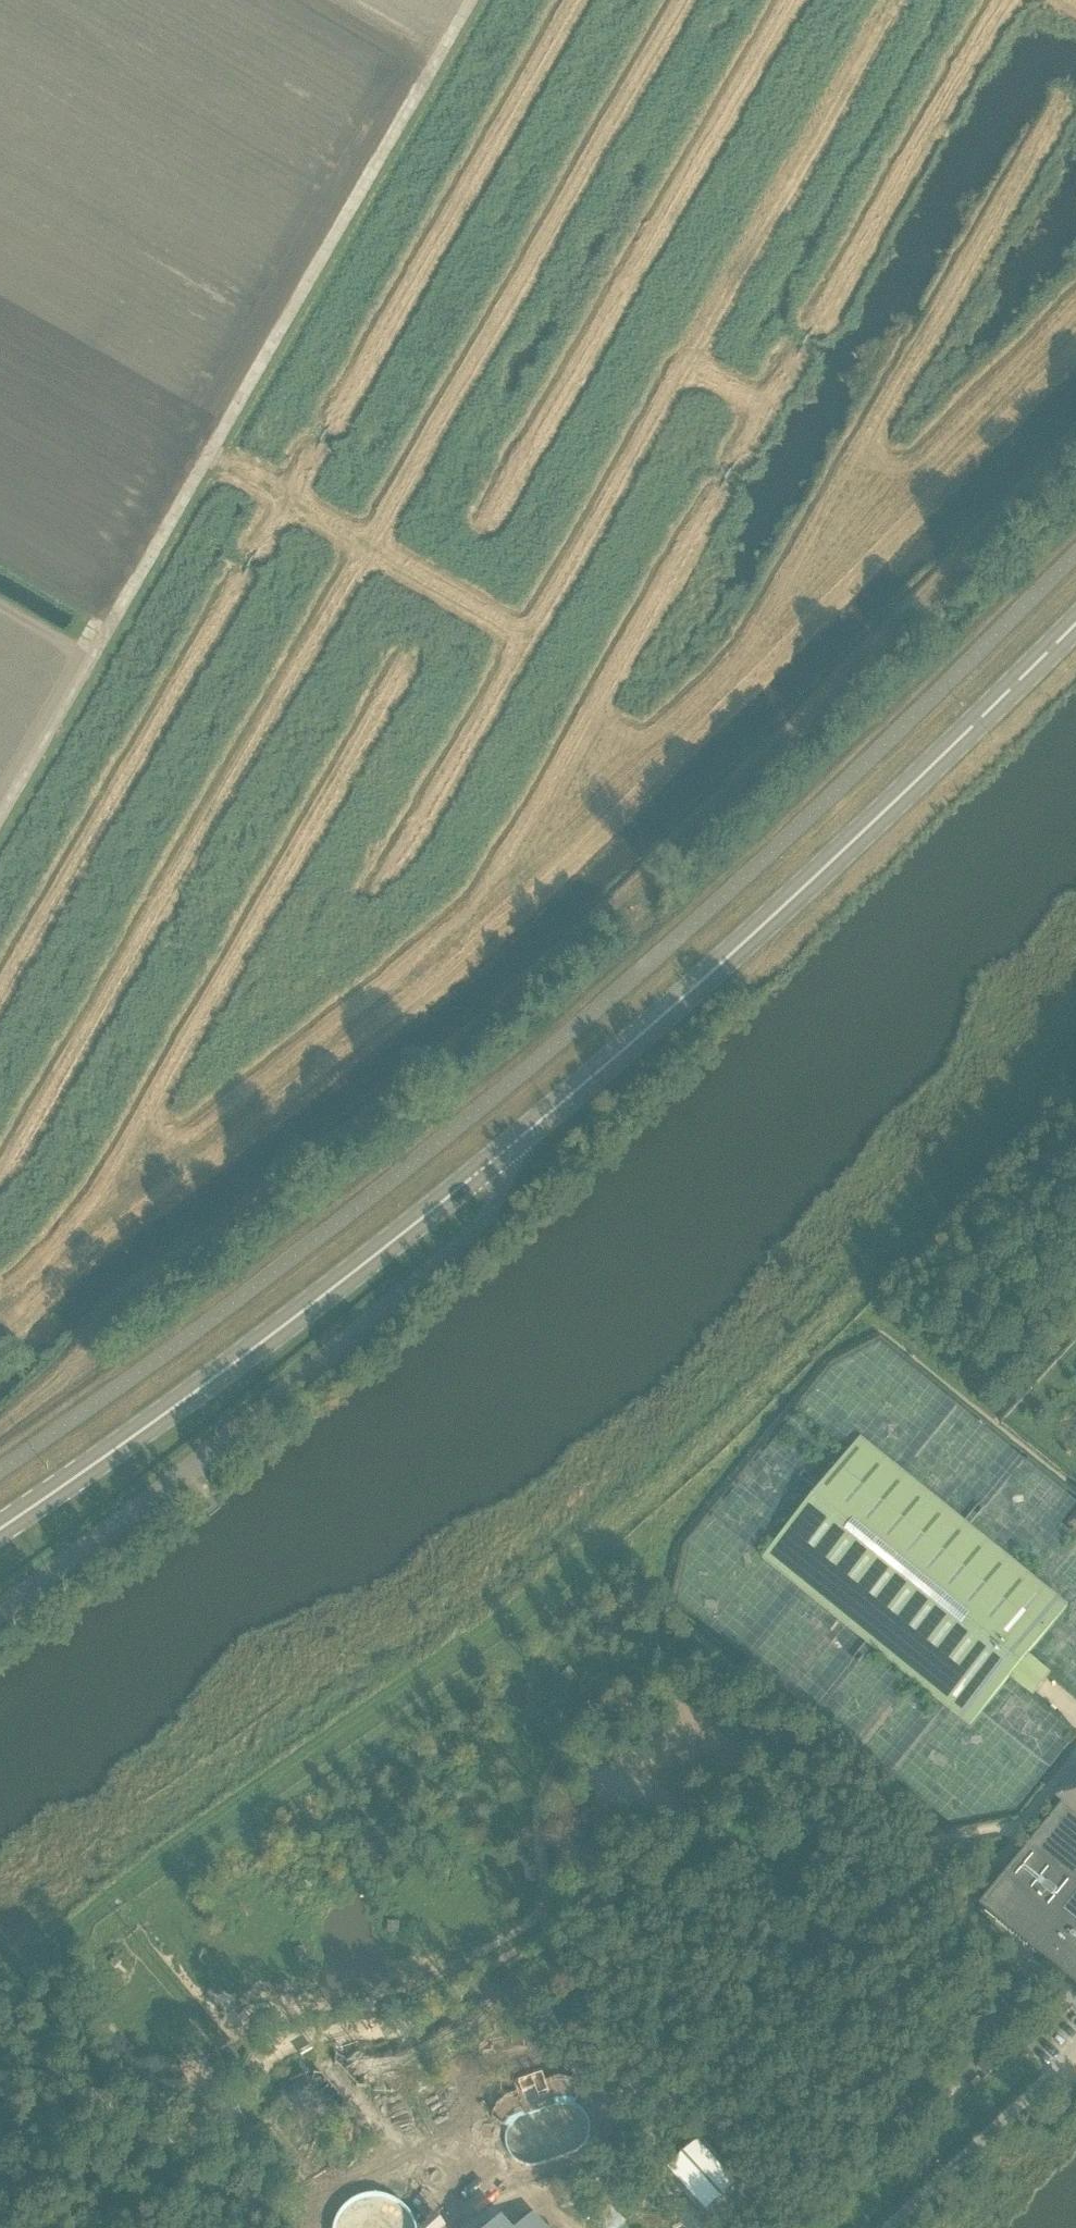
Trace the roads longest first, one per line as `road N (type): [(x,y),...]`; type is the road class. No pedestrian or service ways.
road 1 (primary): [(0,1529),(158,1418),(514,1142),(656,1021),(1075,624)]
road 2 (track): [(473,0),(0,823)]

